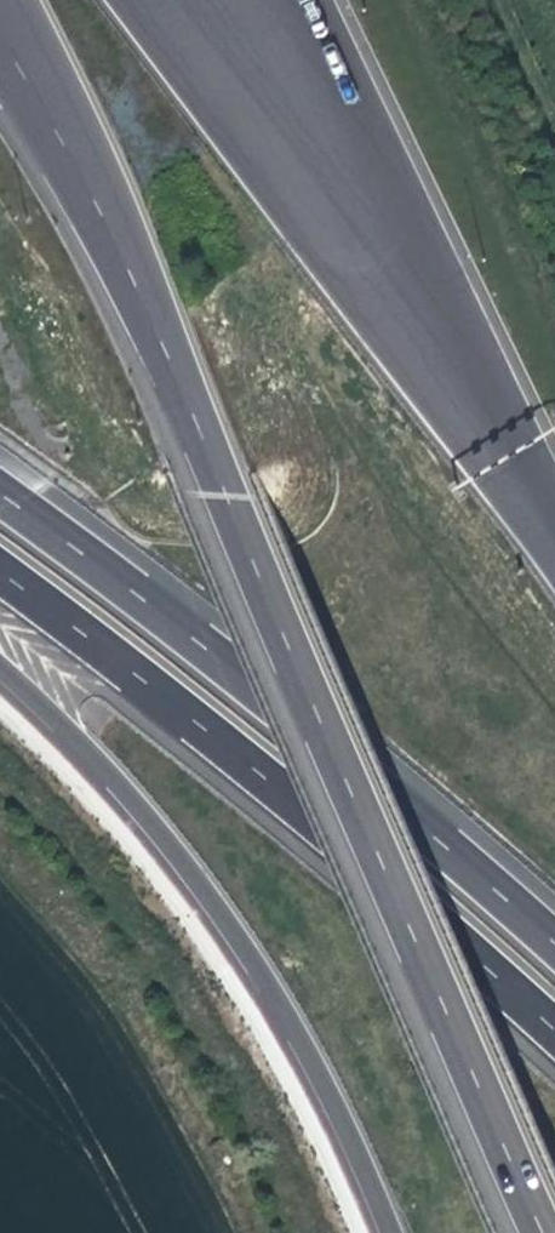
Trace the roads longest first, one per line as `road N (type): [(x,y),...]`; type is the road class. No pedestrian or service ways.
road 1 (motorway): [(0,28),(104,218),(230,494),(546,1232)]
road 2 (motorway): [(0,566),(363,845),(554,1023)]
road 3 (motorway): [(554,937),(194,624),(0,486)]
road 4 (motorway): [(0,667),(113,764),(230,916),(339,1100),(395,1232)]
road 5 (motorway): [(554,516),(237,0)]

